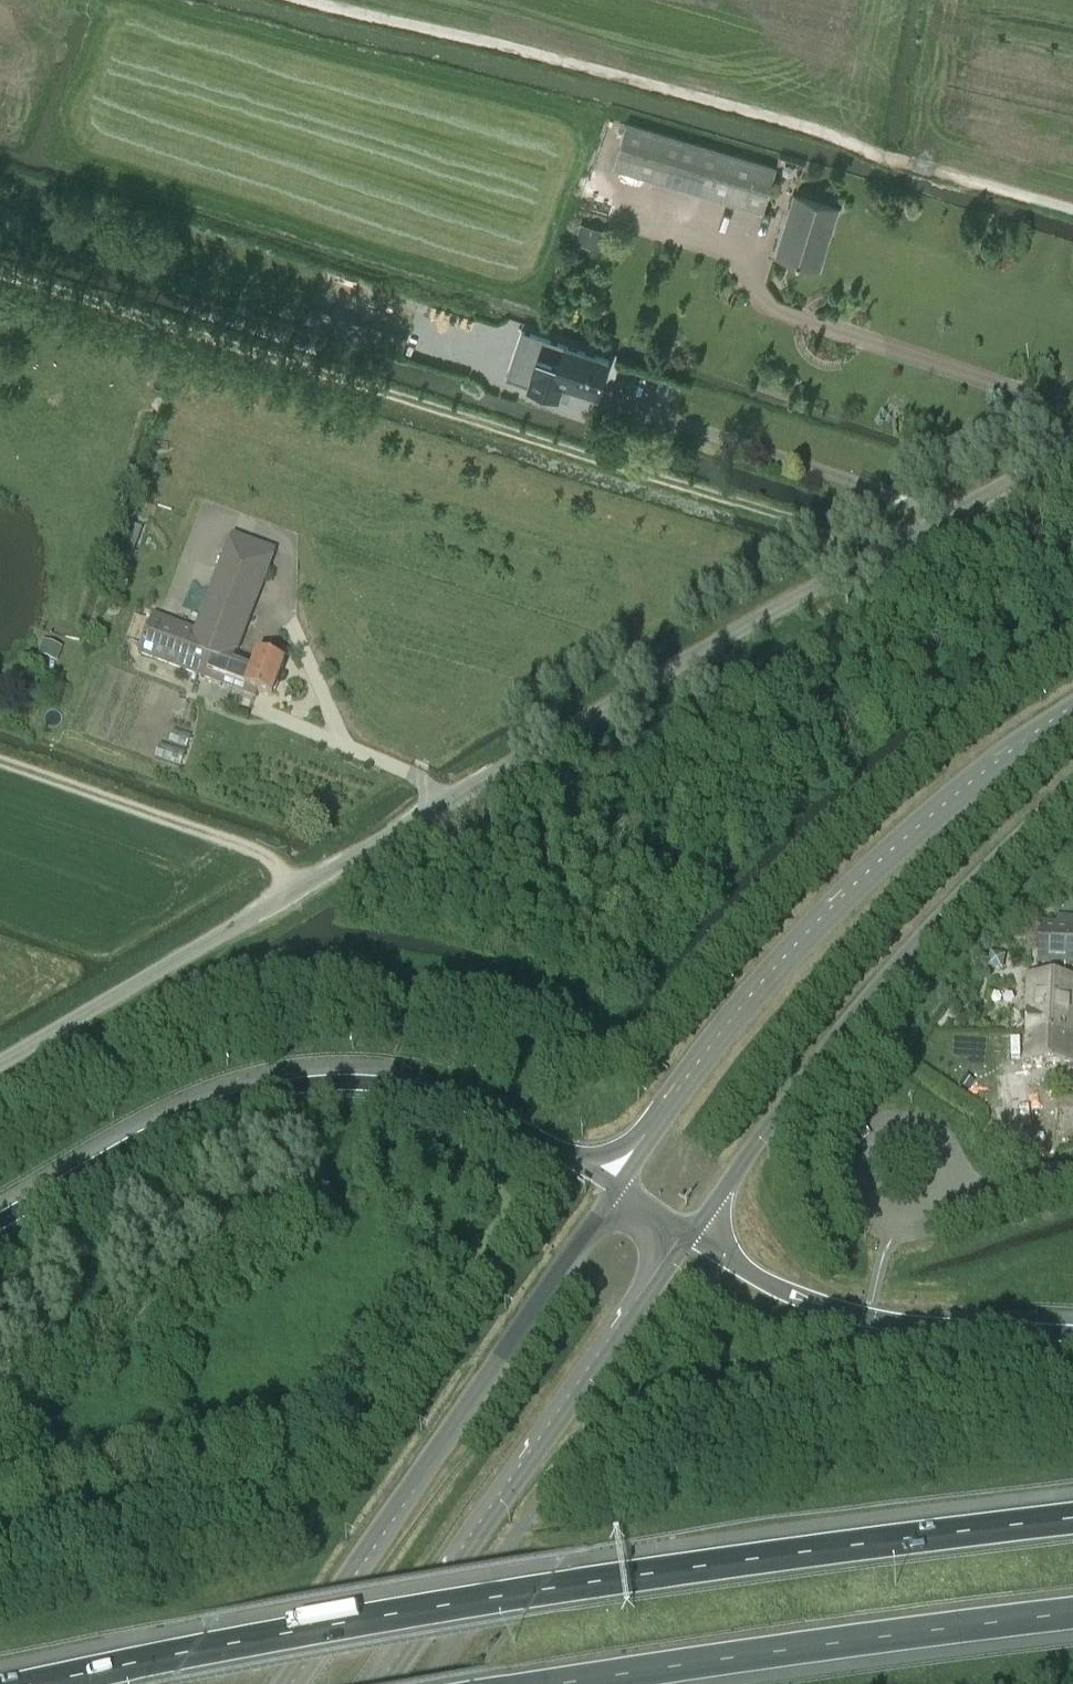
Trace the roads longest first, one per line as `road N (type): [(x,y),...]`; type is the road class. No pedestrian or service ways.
road 1 (unclassified): [(0,1064),(1072,445)]
road 2 (motorway): [(1072,1518),(538,1591),(39,1683)]
road 3 (track): [(885,554),(837,532),(0,272)]
road 4 (track): [(1072,218),(911,168),(834,131),(330,0)]
road 5 (motorway): [(615,1185),(457,1100),(398,1078),(342,1076),(265,1082),(202,1103),(0,1220)]
road 6 (secondary): [(1072,713),(982,771),(864,876),(727,1030),(615,1185)]
road 7 (secondary): [(615,1185),(371,1545),(265,1683)]
road 8 (secondary): [(691,1234),(775,1115),(877,994),(1072,783)]
road 9 (secondary): [(362,1683),(691,1234)]
road 10 (motorway): [(561,1683),(1072,1613)]
road 11 (motorway): [(1072,1334),(924,1325),(828,1308),(691,1234)]
road 12 (unclassified): [(904,1133),(867,1150),(861,1190),(892,1216),(919,1213),(938,1195)]
road 13 (unclassified): [(938,1195),(1006,1196),(1072,1175)]

